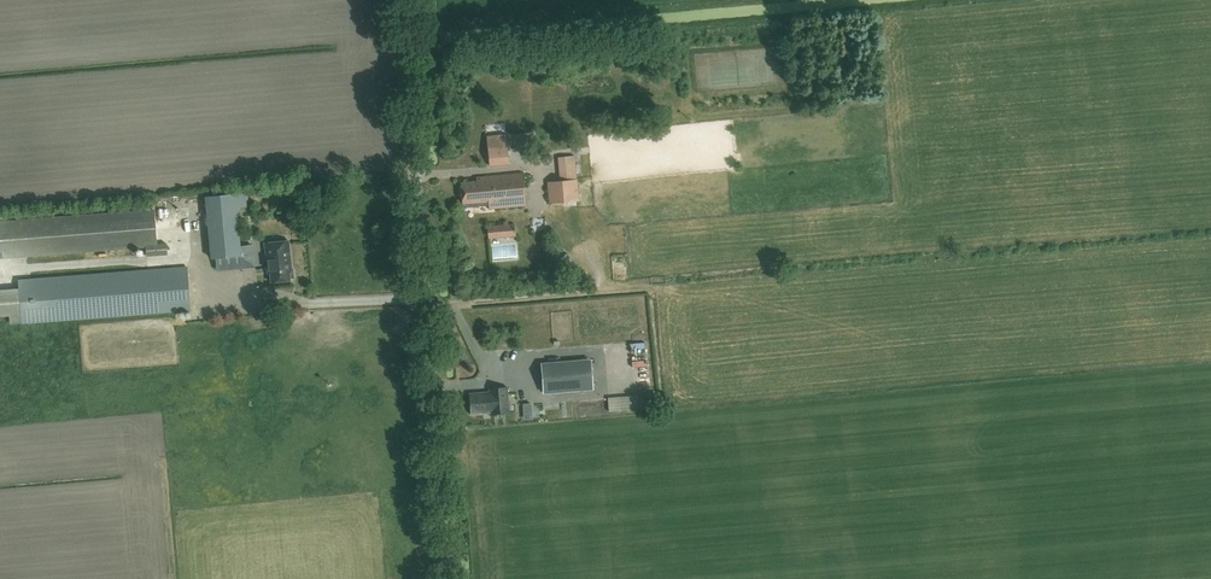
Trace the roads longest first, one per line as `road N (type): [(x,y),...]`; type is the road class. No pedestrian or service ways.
road 1 (unclassified): [(447,578),(401,0)]

